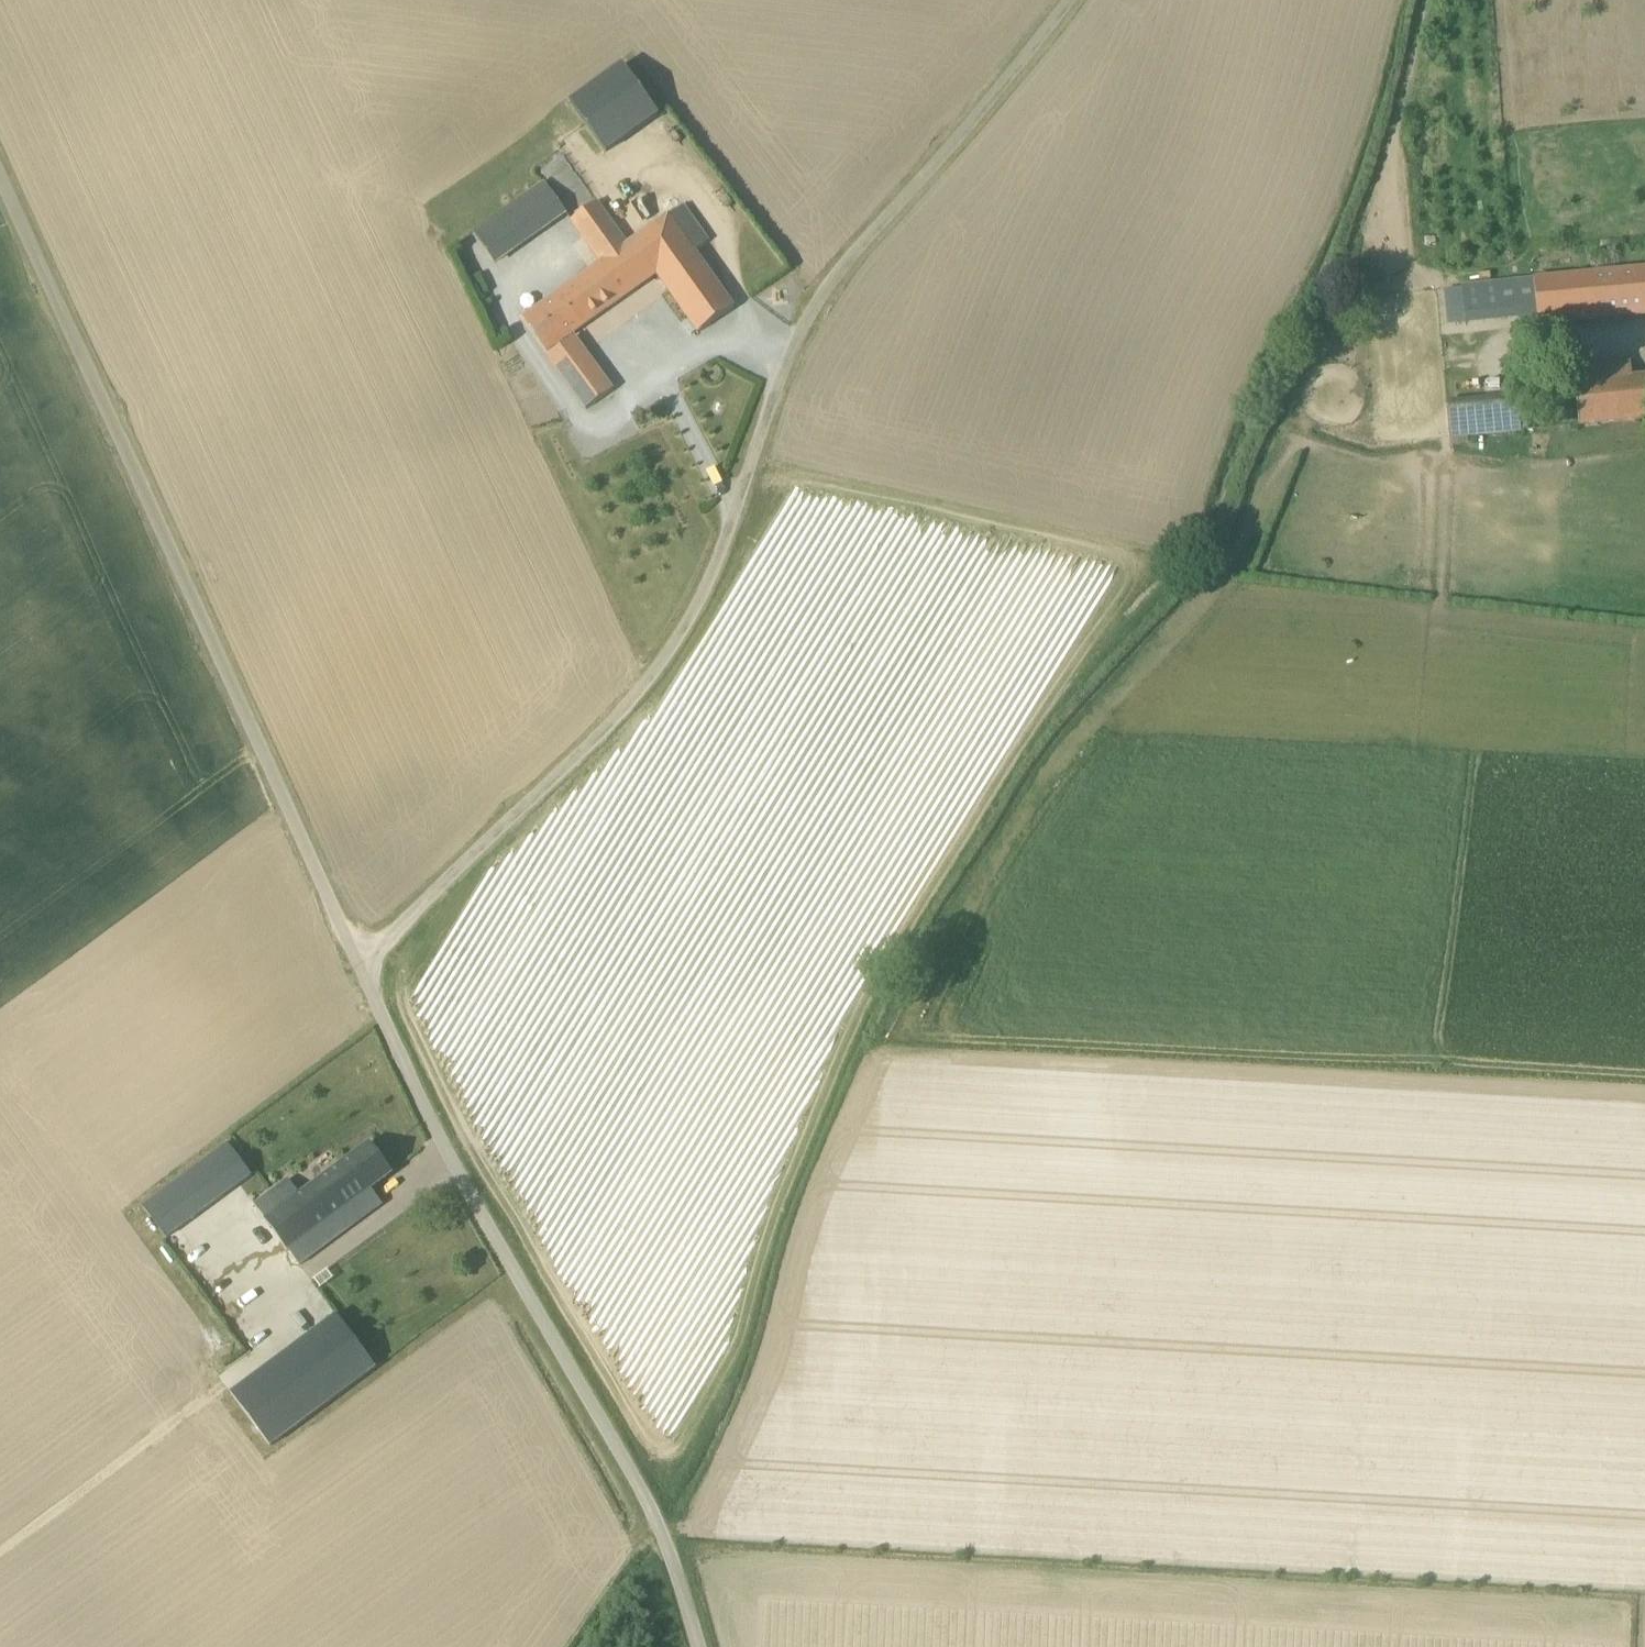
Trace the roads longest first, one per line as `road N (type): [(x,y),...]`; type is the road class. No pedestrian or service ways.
road 1 (unclassified): [(360,966),(605,735),(691,625),(788,360),(822,301),(1071,0)]
road 2 (unclassified): [(360,966),(0,179)]
road 3 (unclassified): [(682,1646),(638,1502),(446,1175),(360,966)]

